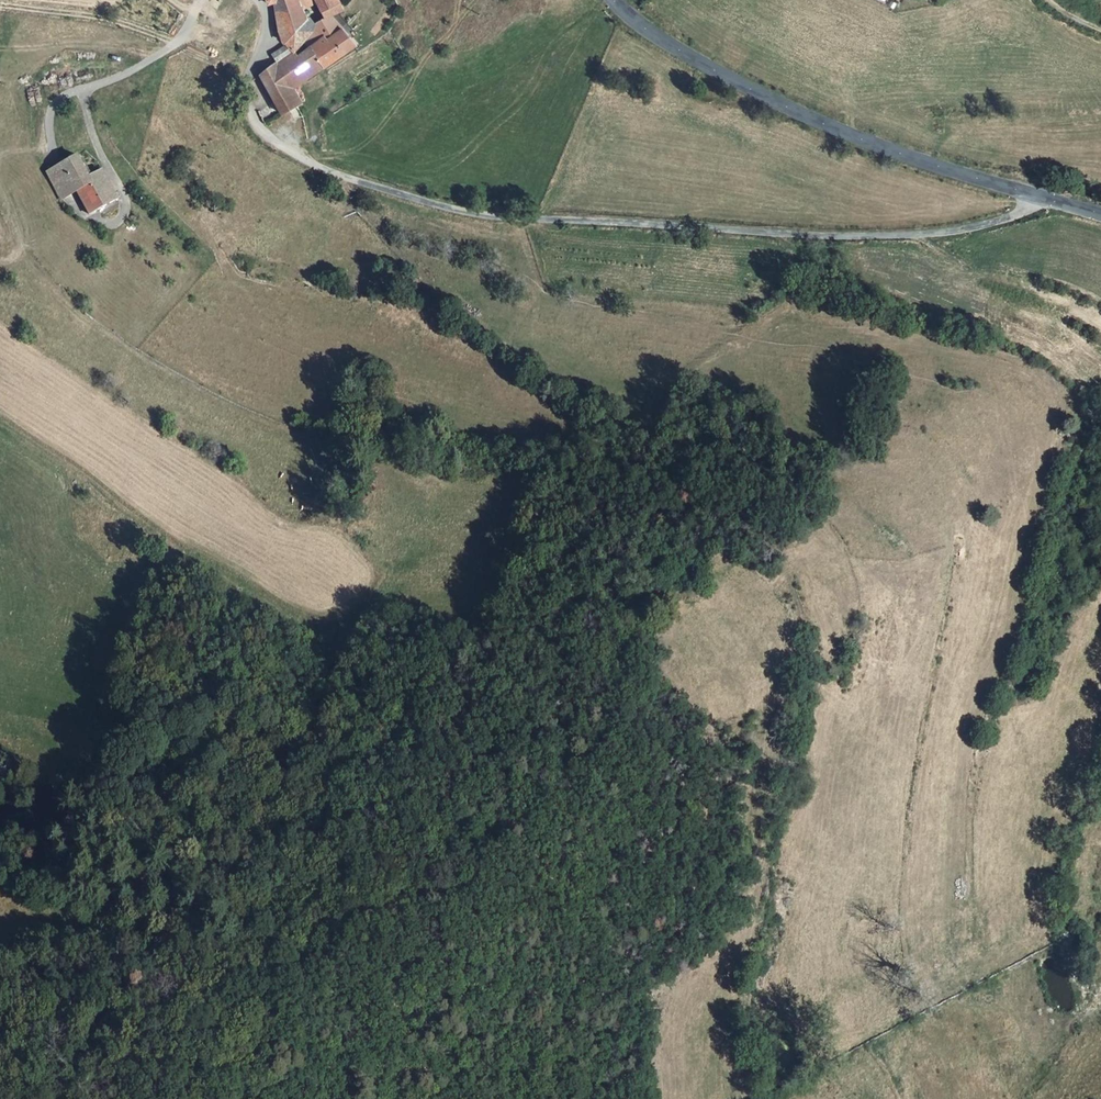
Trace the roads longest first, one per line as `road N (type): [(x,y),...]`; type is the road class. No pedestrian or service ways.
road 1 (secondary): [(1100,216),(856,140),(673,46),(613,0)]
road 2 (track): [(0,7),(100,19),(176,43)]

